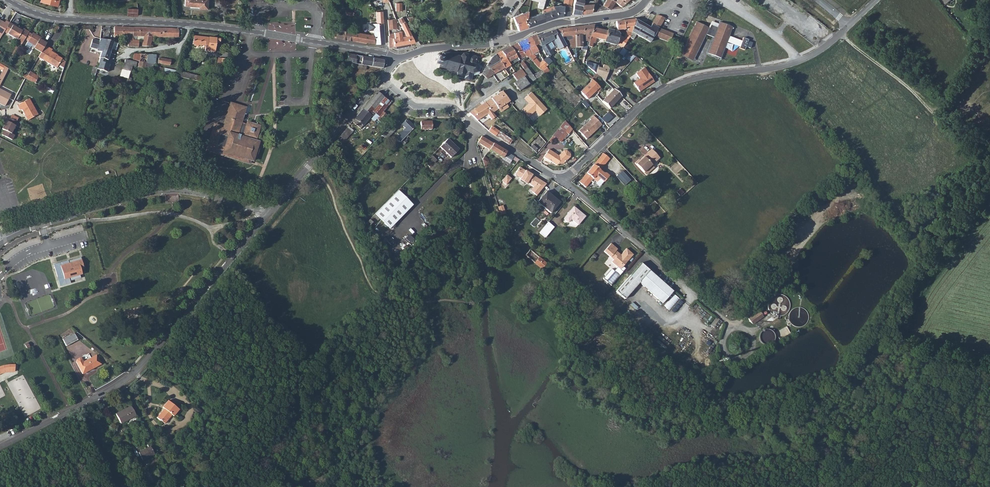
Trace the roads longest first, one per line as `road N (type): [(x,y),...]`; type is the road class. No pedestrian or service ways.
road 1 (residential): [(0,448),(135,373),(268,216)]
road 2 (residential): [(560,180),(666,90),(793,63),(849,26)]
road 3 (residential): [(268,216),(174,189),(0,239)]
road 4 (track): [(840,34),(935,116),(989,147)]
road 5 (residential): [(268,216),(383,80)]
road 6 (tertiary): [(495,43),(553,24),(624,15),(646,0)]

